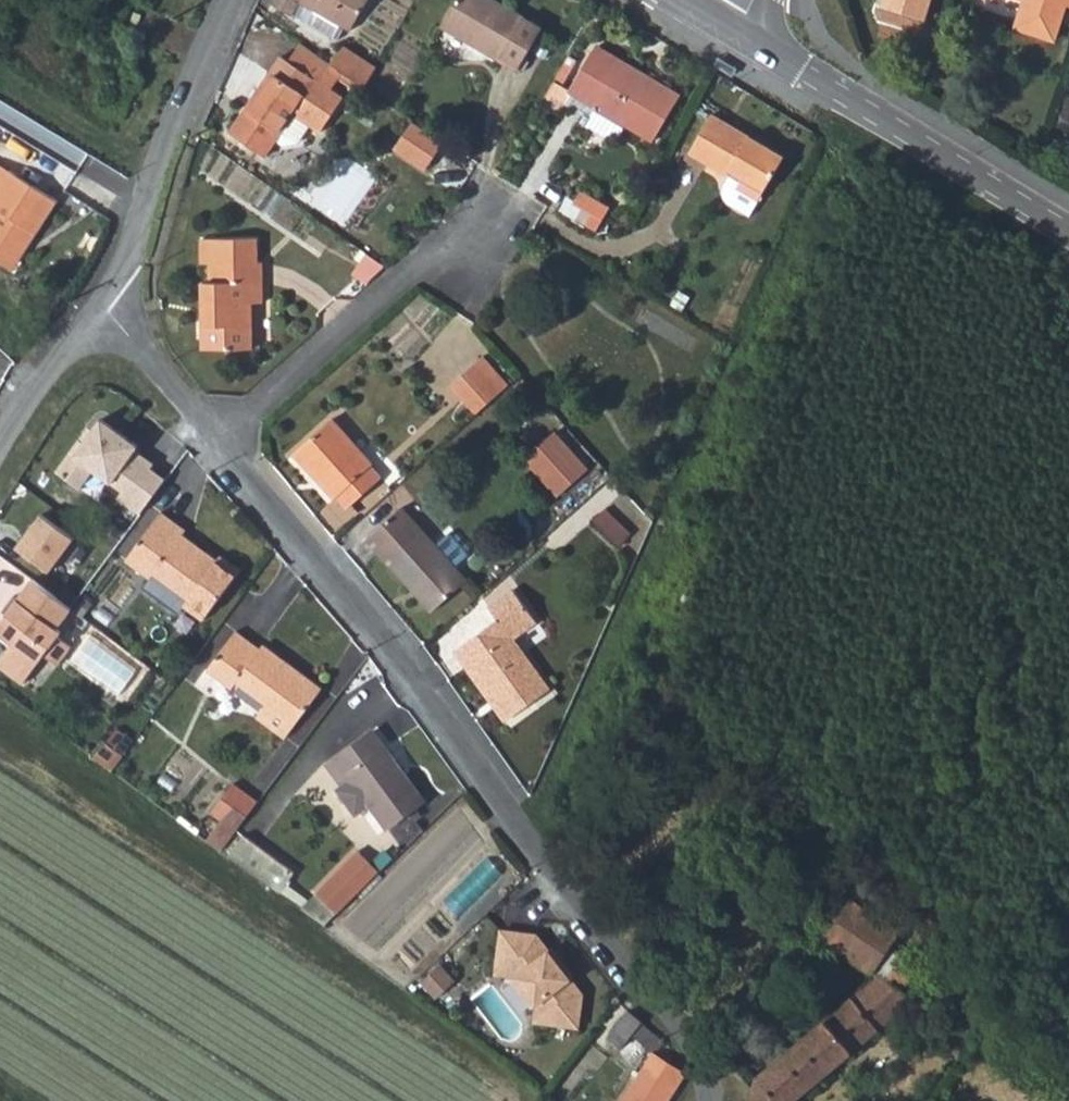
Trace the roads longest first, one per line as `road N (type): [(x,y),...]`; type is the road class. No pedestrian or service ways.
road 1 (residential): [(705,1100),(688,1041),(387,643),(220,448)]
road 2 (residential): [(1068,231),(736,30)]
road 3 (residential): [(220,448),(418,276),(489,230)]
road 4 (unclassified): [(101,301),(133,247),(167,130),(226,0)]
road 5 (residential): [(220,448),(101,301)]
road 6 (unclassified): [(0,448),(101,301)]

